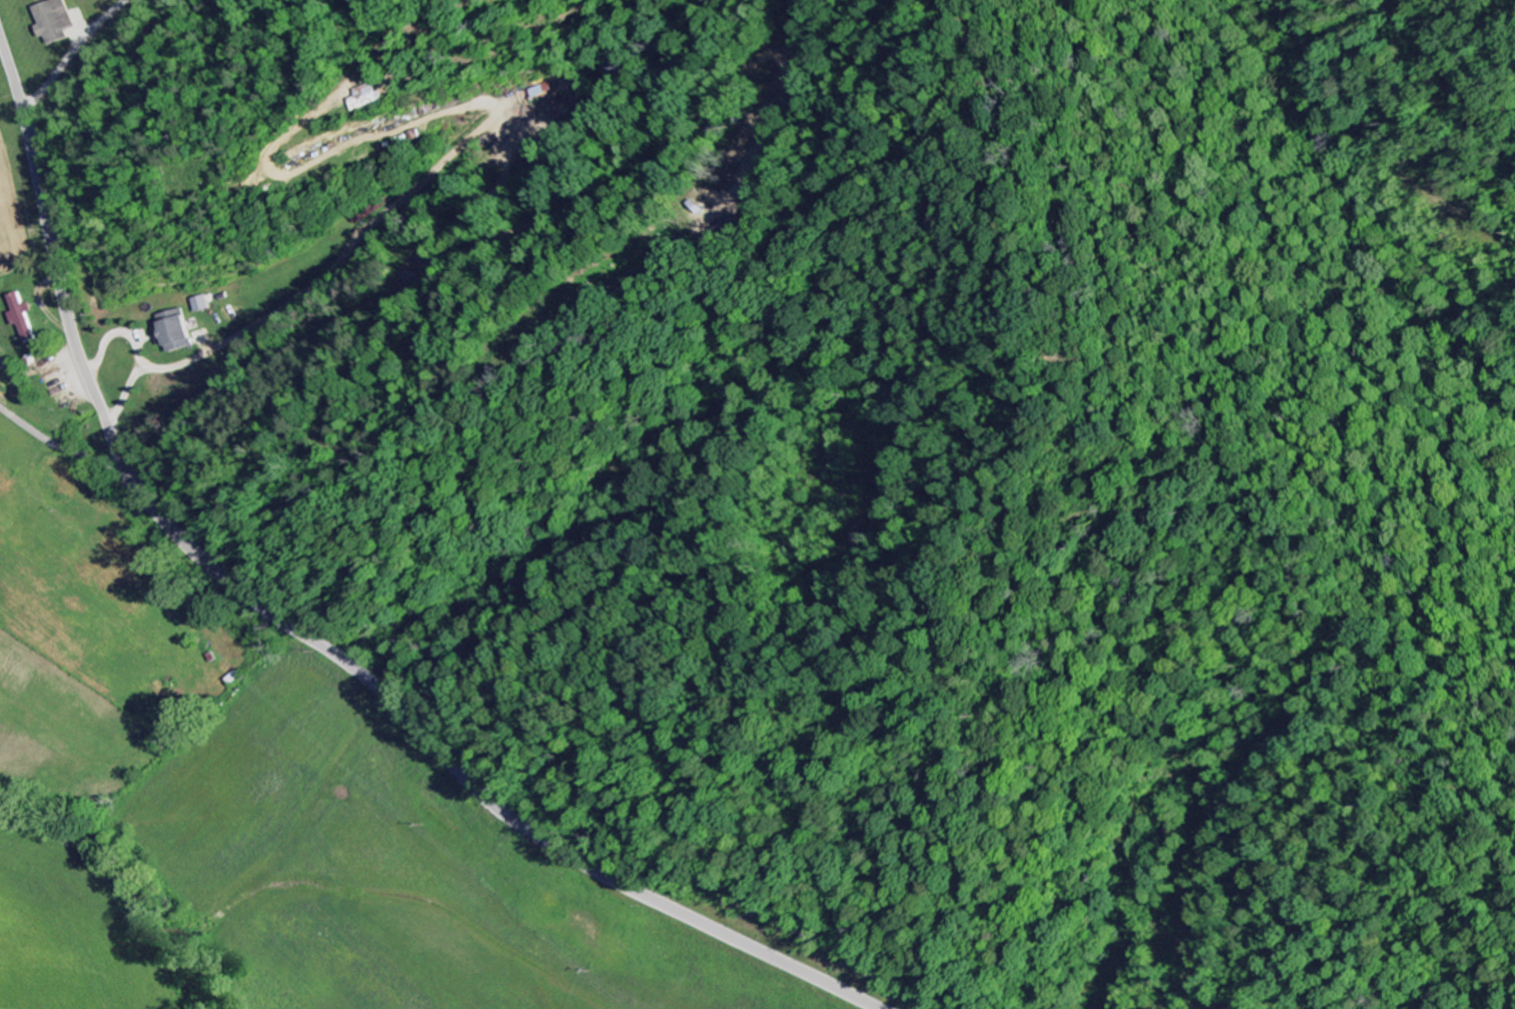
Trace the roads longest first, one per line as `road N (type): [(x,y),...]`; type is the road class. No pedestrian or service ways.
road 1 (tertiary): [(876,1008),(568,860),(512,824),(373,684),(243,595),(153,514),(120,463),(75,346),(0,40)]
road 2 (residential): [(128,478),(51,443),(0,407)]

